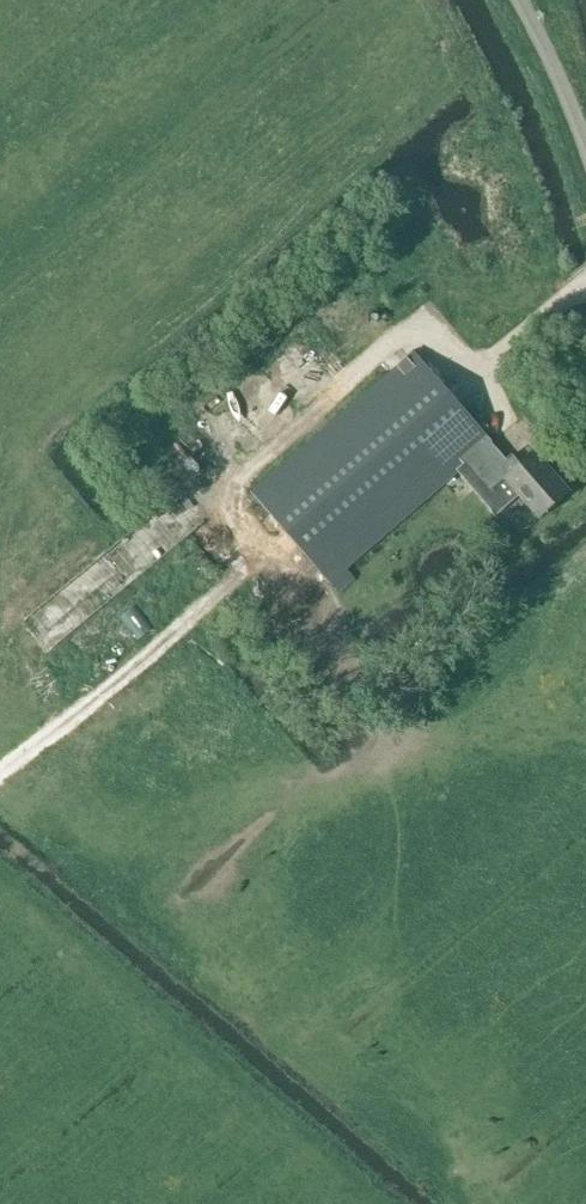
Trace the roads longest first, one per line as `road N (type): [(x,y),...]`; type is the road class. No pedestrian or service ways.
road 1 (unclassified): [(585,154),(513,0)]

